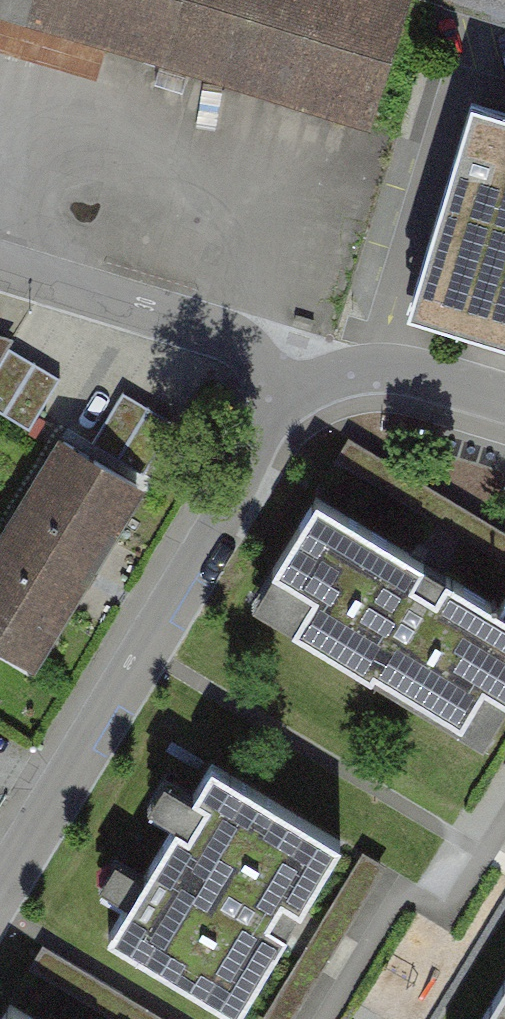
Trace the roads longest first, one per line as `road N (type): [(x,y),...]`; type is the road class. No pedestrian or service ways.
road 1 (residential): [(310,362),(0,881)]
road 2 (residential): [(310,362),(0,270)]
road 3 (residential): [(310,362),(504,422)]

